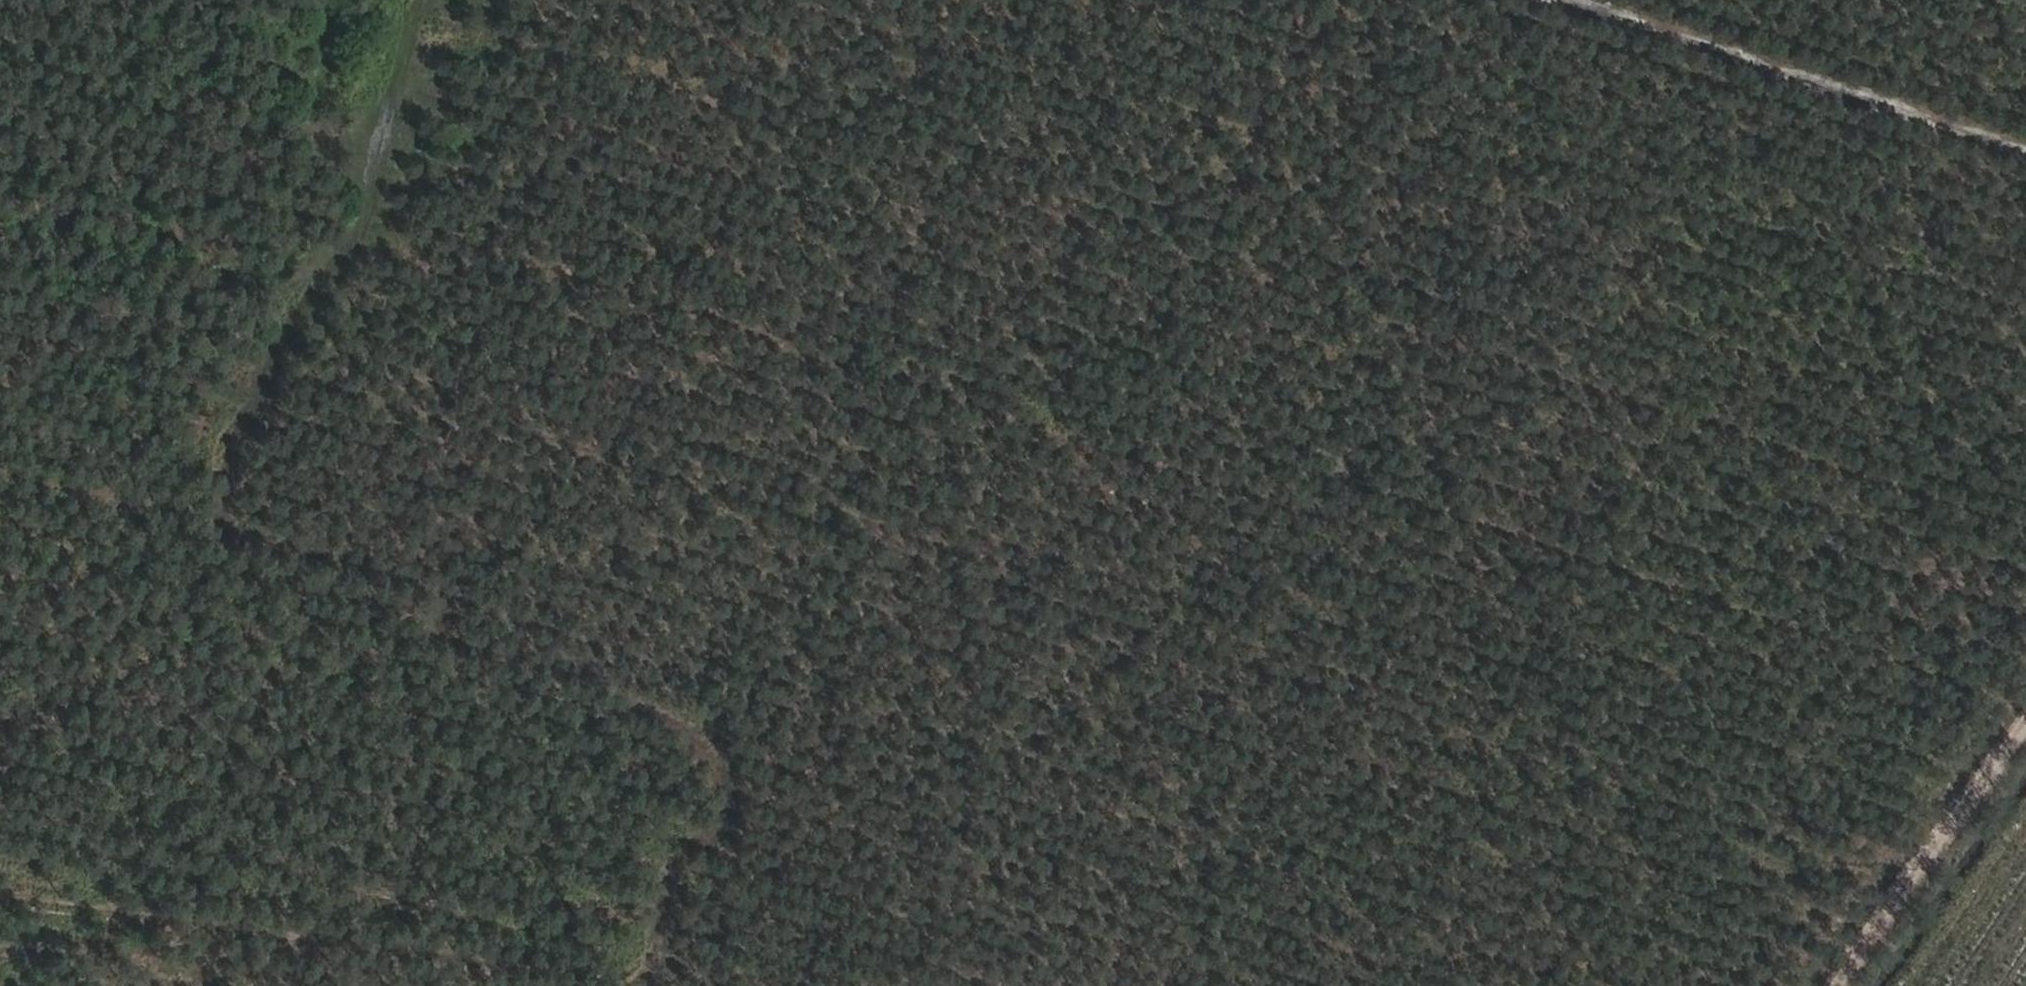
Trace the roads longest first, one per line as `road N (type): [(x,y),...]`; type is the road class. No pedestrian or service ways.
road 1 (track): [(1534,0),(2025,159)]
road 2 (track): [(1846,985),(2025,729)]

